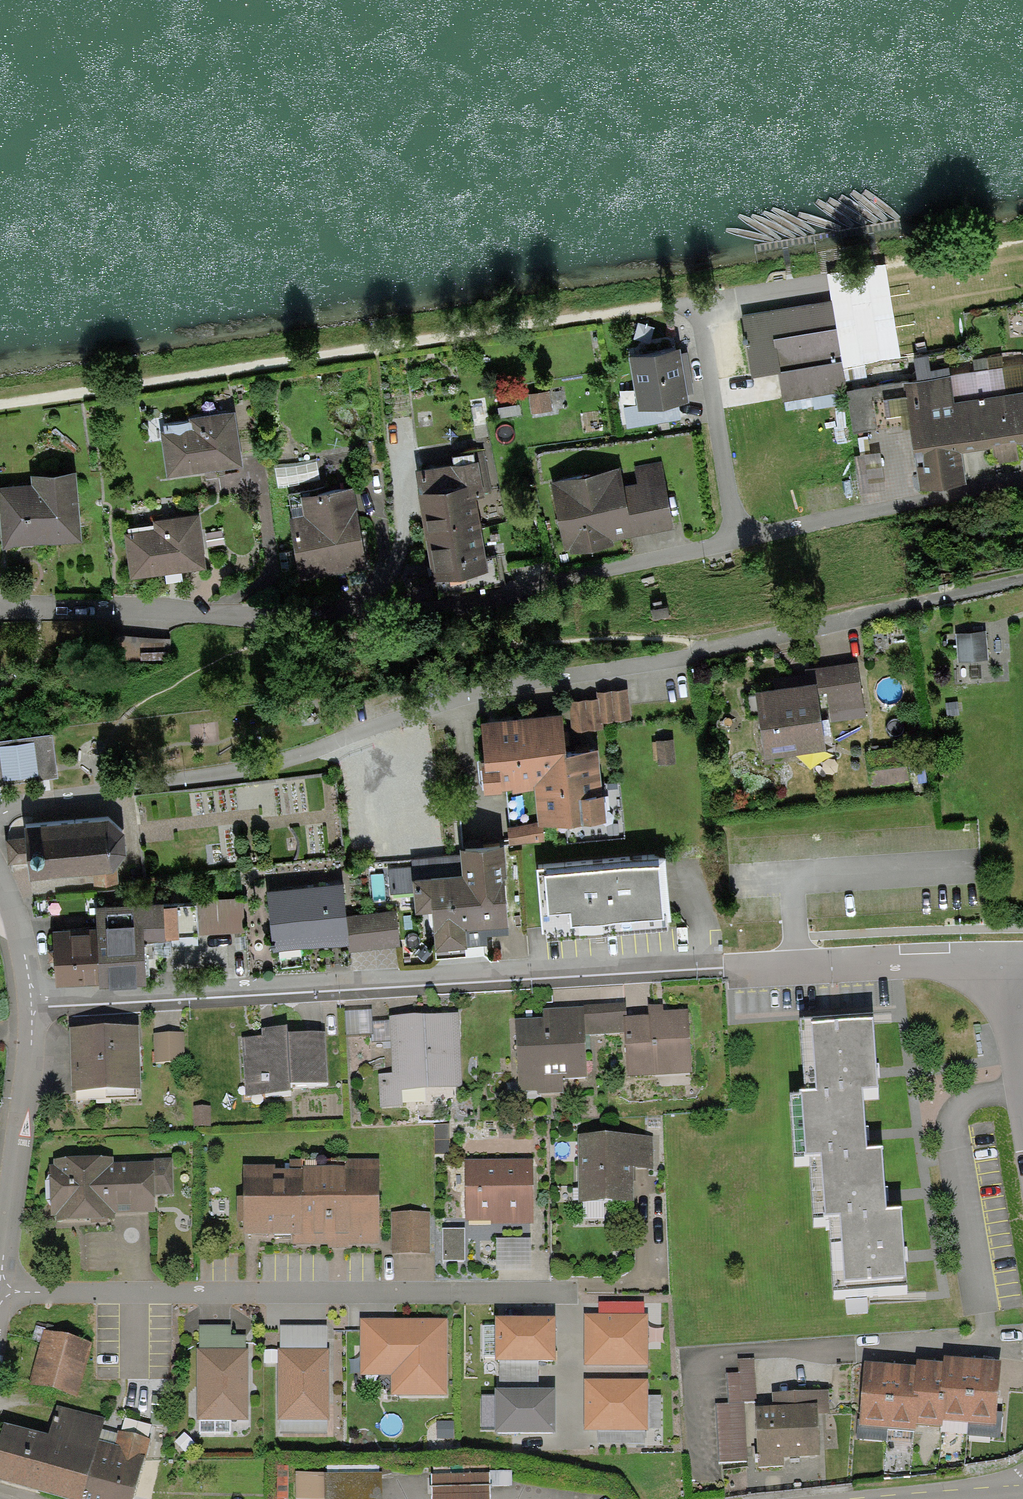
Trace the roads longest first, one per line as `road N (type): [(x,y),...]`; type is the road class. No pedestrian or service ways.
road 1 (residential): [(0,816),(28,803),(274,765),(400,714),(1022,578)]
road 2 (residential): [(0,606),(249,620),(393,602),(739,542),(1022,478)]
road 3 (residential): [(29,997),(716,957),(999,959)]
road 4 (residential): [(0,1289),(577,1290)]
road 5 (residential): [(29,997),(0,1271)]
road 6 (residential): [(1022,1103),(999,959)]
road 7 (residential): [(0,881),(29,997)]

